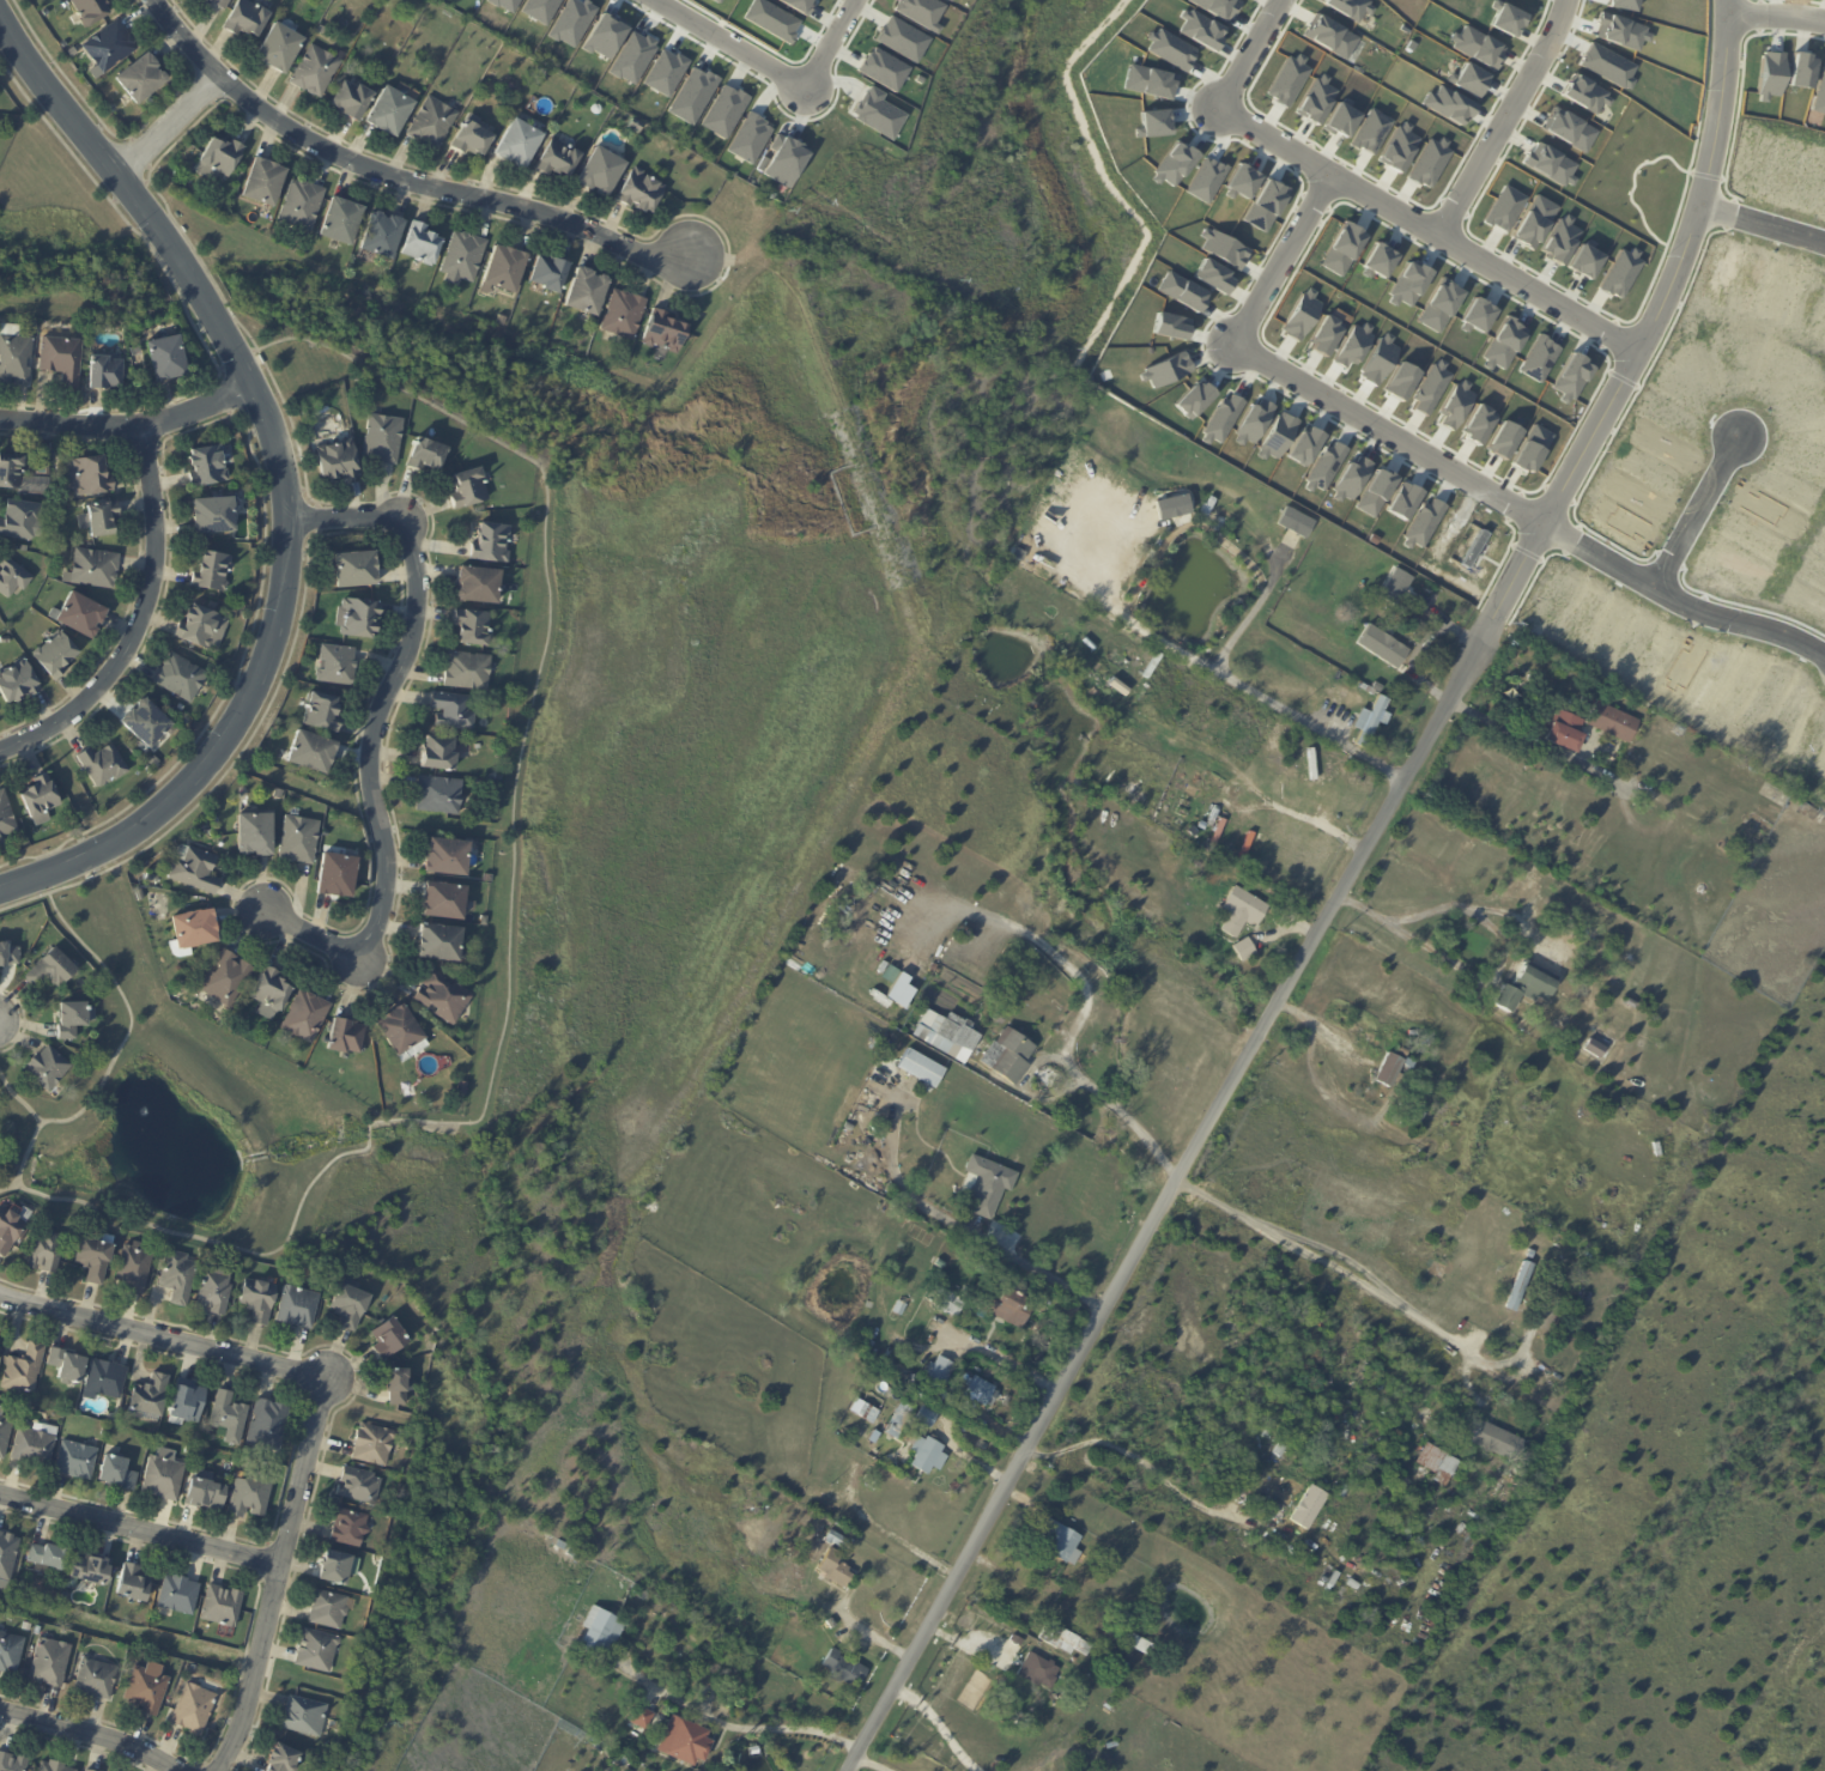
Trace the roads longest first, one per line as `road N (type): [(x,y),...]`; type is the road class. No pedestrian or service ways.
road 1 (residential): [(848,1770),(1651,342),(1708,194),(1732,99),(1734,0)]
road 2 (tertiary): [(0,18),(158,231),(234,358),(265,420),(285,518),(274,631),(231,724),(194,771),(111,841),(0,889)]
road 3 (residential): [(212,1770),(250,1681),(321,1384),(0,1303)]
road 4 (residential): [(285,518),(399,515),(410,626),(362,769),(377,903),(353,976),(225,909)]
road 5 (residential): [(1231,345),(1712,607),(1824,644)]
road 6 (residential): [(139,0),(213,89),(314,159),(364,182),(546,232),(642,274),(692,257)]
road 7 (residential): [(1217,111),(1651,342)]
road 8 (residential): [(0,761),(51,735),(90,703),(135,626),(148,550),(133,439)]
road 9 (residential): [(0,1496),(278,1563)]
road 10 (residential): [(1560,0),(1546,44),(1448,229)]
road 11 (residential): [(1336,172),(1231,345)]
road 12 (residential): [(0,1710),(98,1735),(174,1770)]
road 13 (residential): [(1660,580),(1744,431)]
road 14 (residential): [(657,0),(801,86)]
road 15 (residential): [(133,439),(0,434)]
road 16 (residential): [(116,177),(213,89)]
road 17 (residential): [(250,389),(186,425),(133,439)]
road 18 (residential): [(1217,111),(1281,0)]
road 19 (residential): [(1708,194),(1824,229)]

